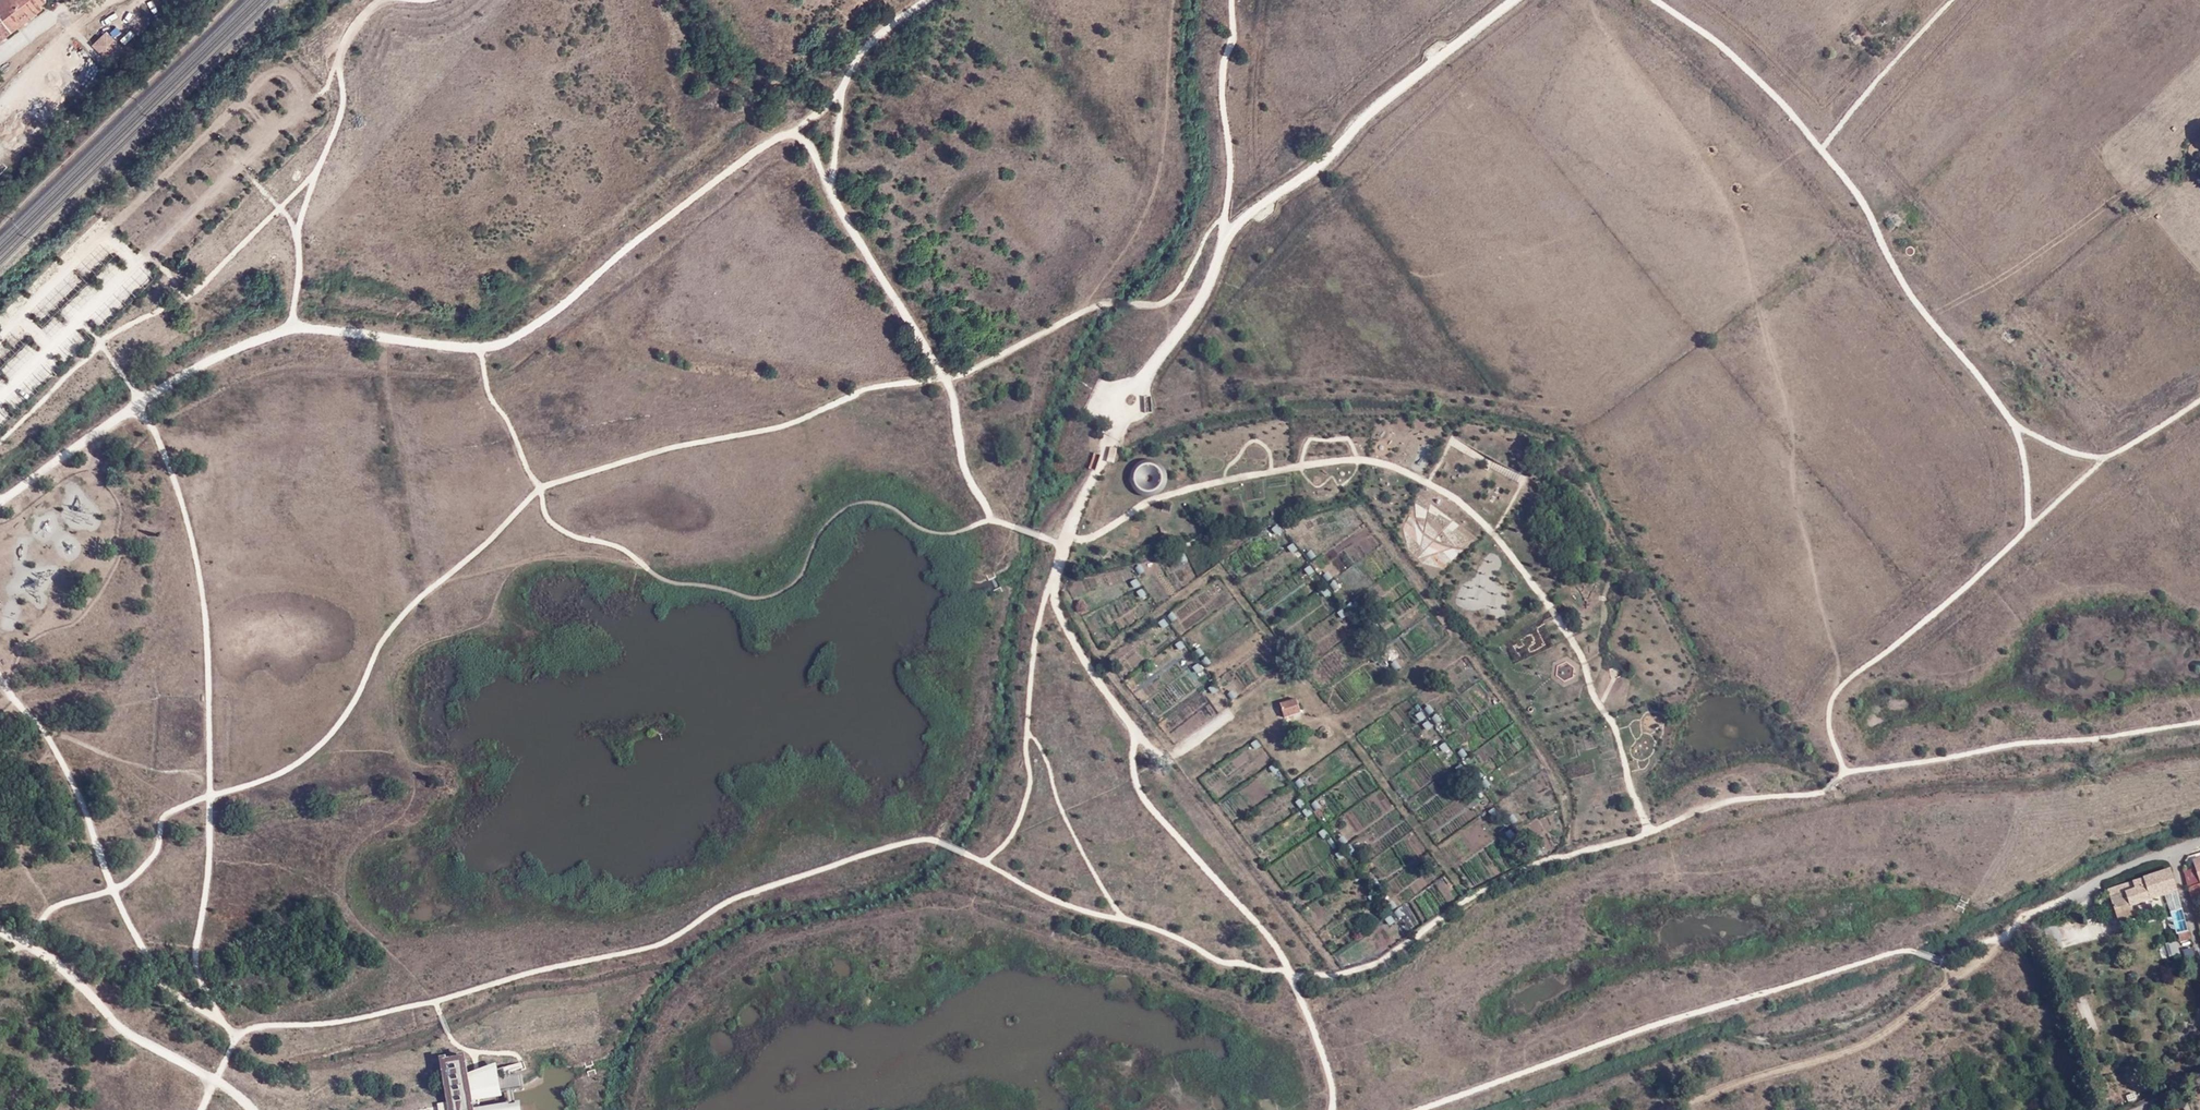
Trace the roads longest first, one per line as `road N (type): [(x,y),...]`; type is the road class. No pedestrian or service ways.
road 1 (track): [(0,503),(181,377),(275,334),(482,350),(533,330),(718,176),(828,104),(860,51),(926,0)]
road 2 (track): [(1136,384),(1196,309),(1228,231),(1337,153),(1361,122),(1514,0)]
road 3 (track): [(1231,713),(1171,755),(1154,751),(1091,670),(1058,608),(1065,541),(1126,411)]
road 4 (track): [(1664,1109),(1873,1041),(2046,908)]
road 5 (track): [(0,397),(140,261),(109,233),(0,340)]
road 6 (track): [(0,930),(74,978),(142,1039),(252,1109)]
road 7 (track): [(109,233),(268,74),(287,71),(308,106)]
road 8 (track): [(308,106),(140,261)]

